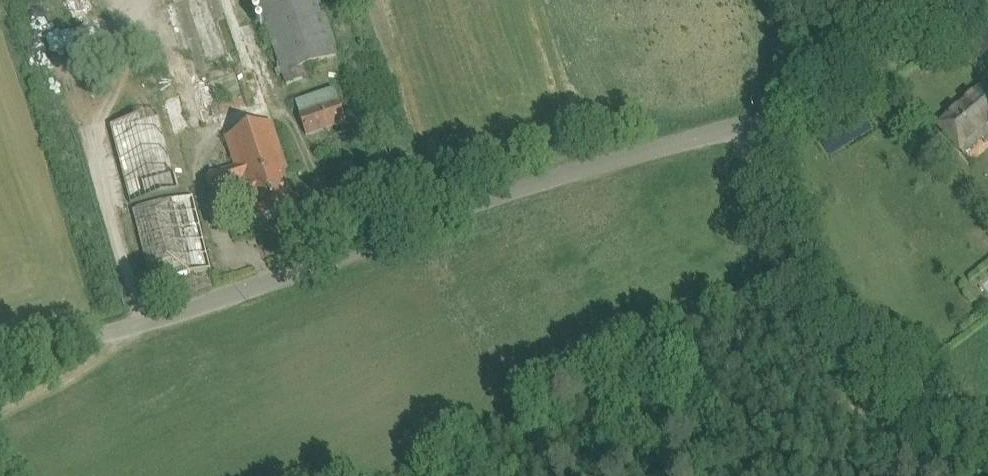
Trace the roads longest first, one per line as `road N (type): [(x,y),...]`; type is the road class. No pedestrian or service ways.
road 1 (unclassified): [(0,358),(159,319),(513,190),(812,105),(904,51),(968,0)]
road 2 (track): [(942,419),(786,275),(753,123)]

